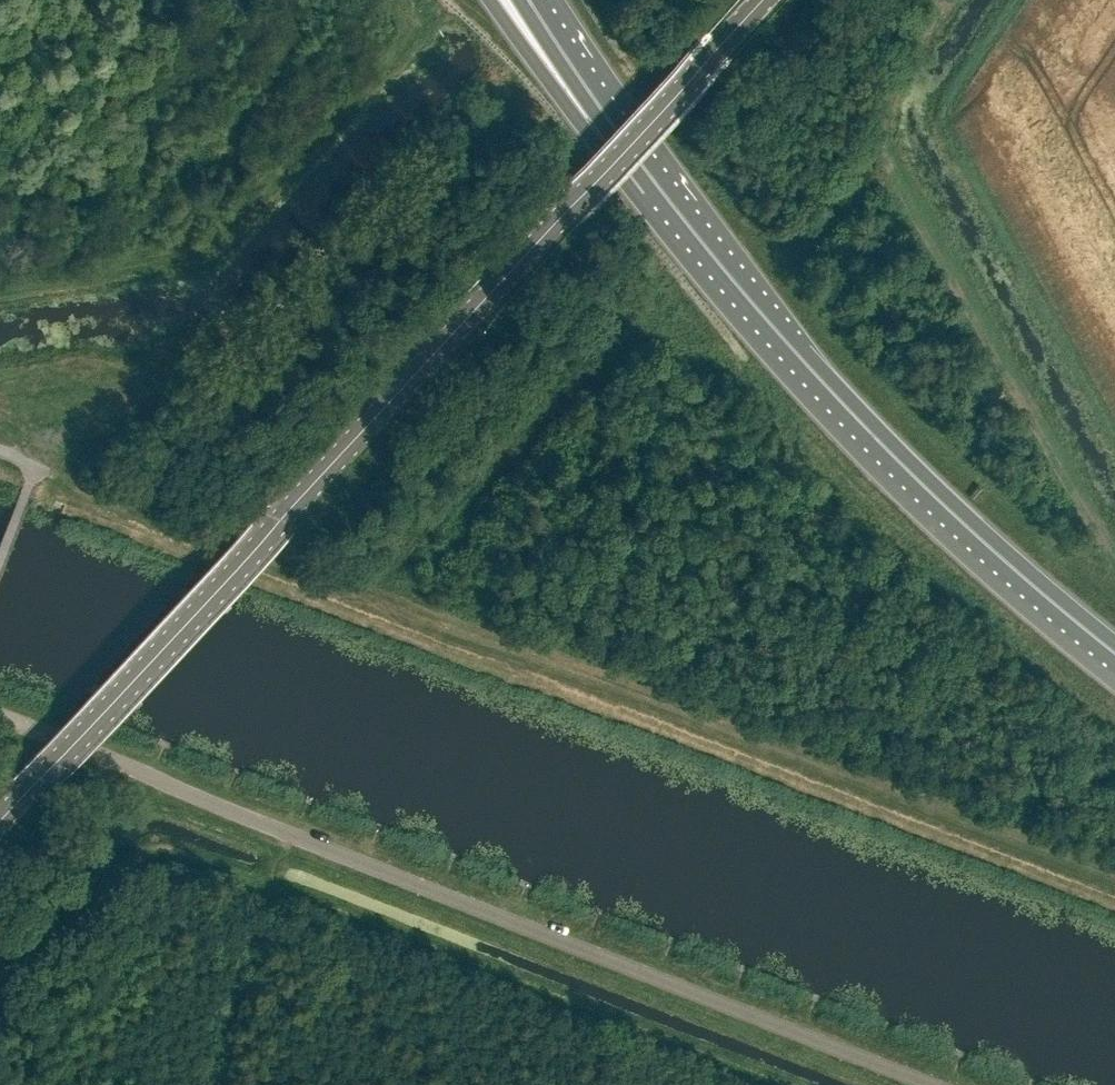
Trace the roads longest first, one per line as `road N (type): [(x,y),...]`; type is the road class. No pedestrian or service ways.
road 1 (unclassified): [(0,813),(756,0)]
road 2 (unclassified): [(932,1084),(0,715)]
road 3 (trunk): [(1114,653),(861,423),(747,297),(615,129)]
road 4 (track): [(195,1084),(275,827)]
road 5 (trunk): [(490,0),(578,122),(615,129)]
road 6 (trunk): [(615,129),(528,0)]

